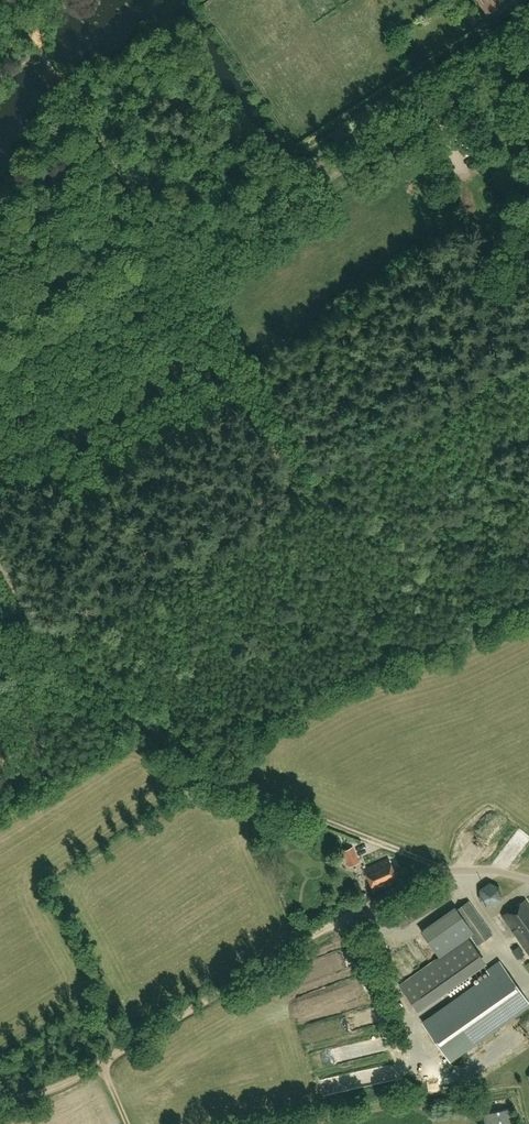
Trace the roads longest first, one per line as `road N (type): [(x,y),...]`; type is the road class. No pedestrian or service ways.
road 1 (track): [(0,386),(528,46)]
road 2 (track): [(447,870),(224,782),(163,749),(105,701),(0,566)]
road 3 (track): [(34,40),(184,271)]
road 4 (unclassified): [(298,947),(435,872),(528,879)]

